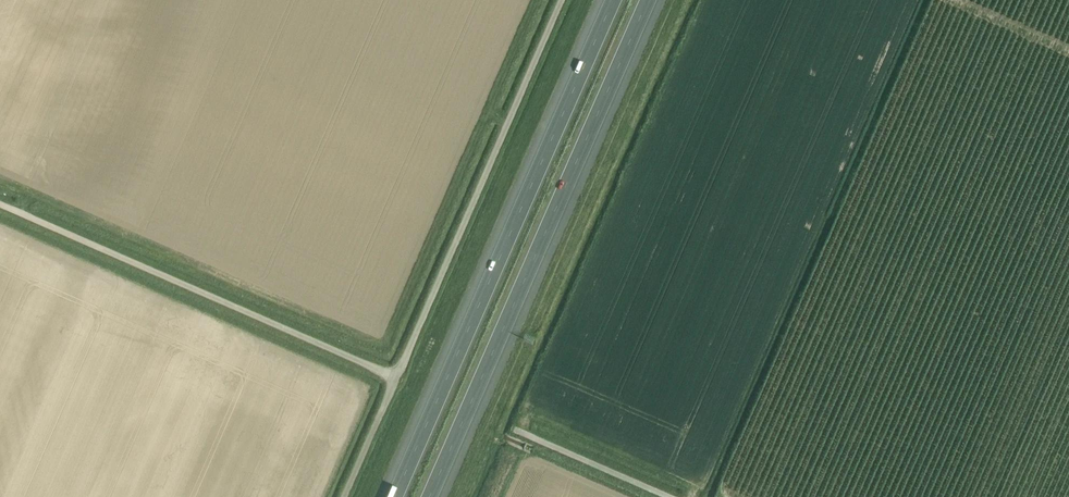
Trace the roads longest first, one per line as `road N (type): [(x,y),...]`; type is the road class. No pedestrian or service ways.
road 1 (motorway): [(430,496),(650,0)]
road 2 (motorway): [(615,0),(395,496)]
road 3 (unclassified): [(396,377),(0,205)]
road 4 (unclassified): [(562,0),(396,377)]
road 5 (unclassified): [(667,496),(518,431)]
road 6 (unclassified): [(396,377),(344,496)]

